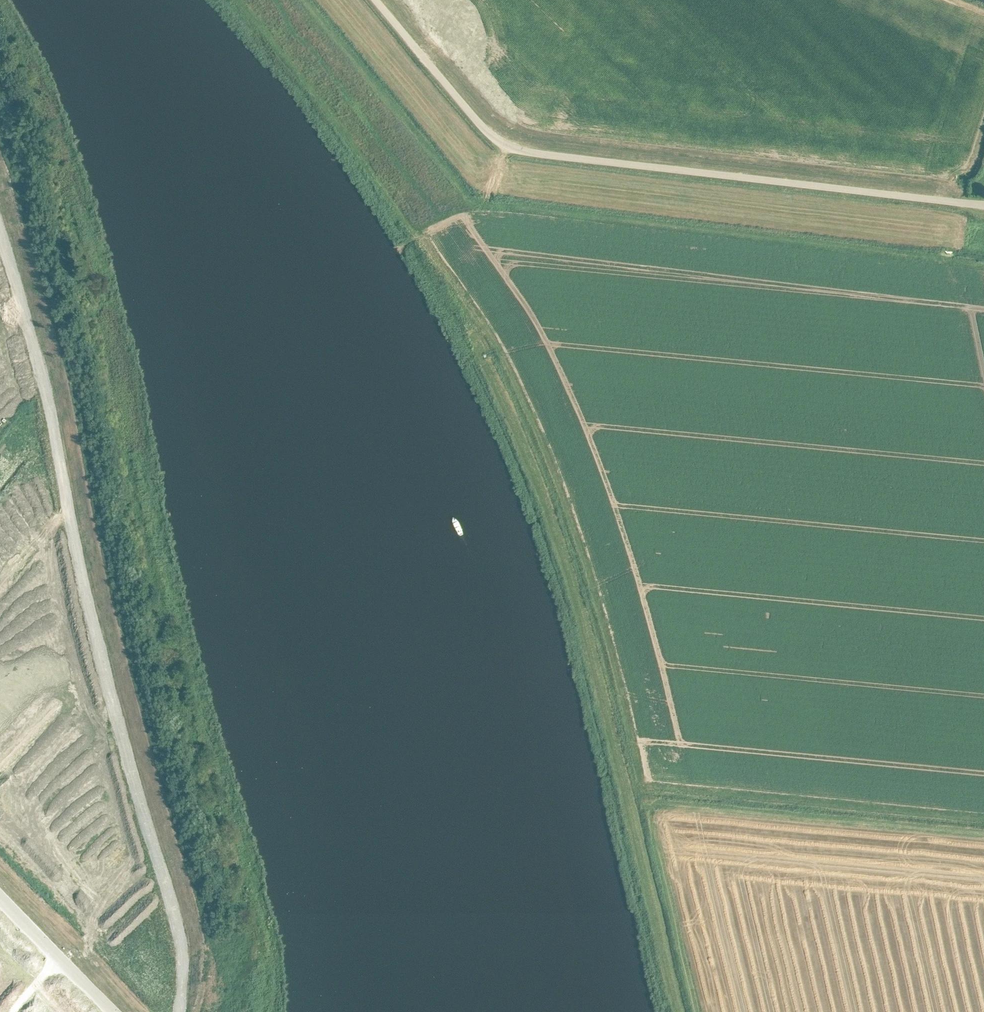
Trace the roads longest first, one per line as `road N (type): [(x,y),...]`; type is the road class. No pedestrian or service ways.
road 1 (unclassified): [(983,207),(499,146),(372,0)]

